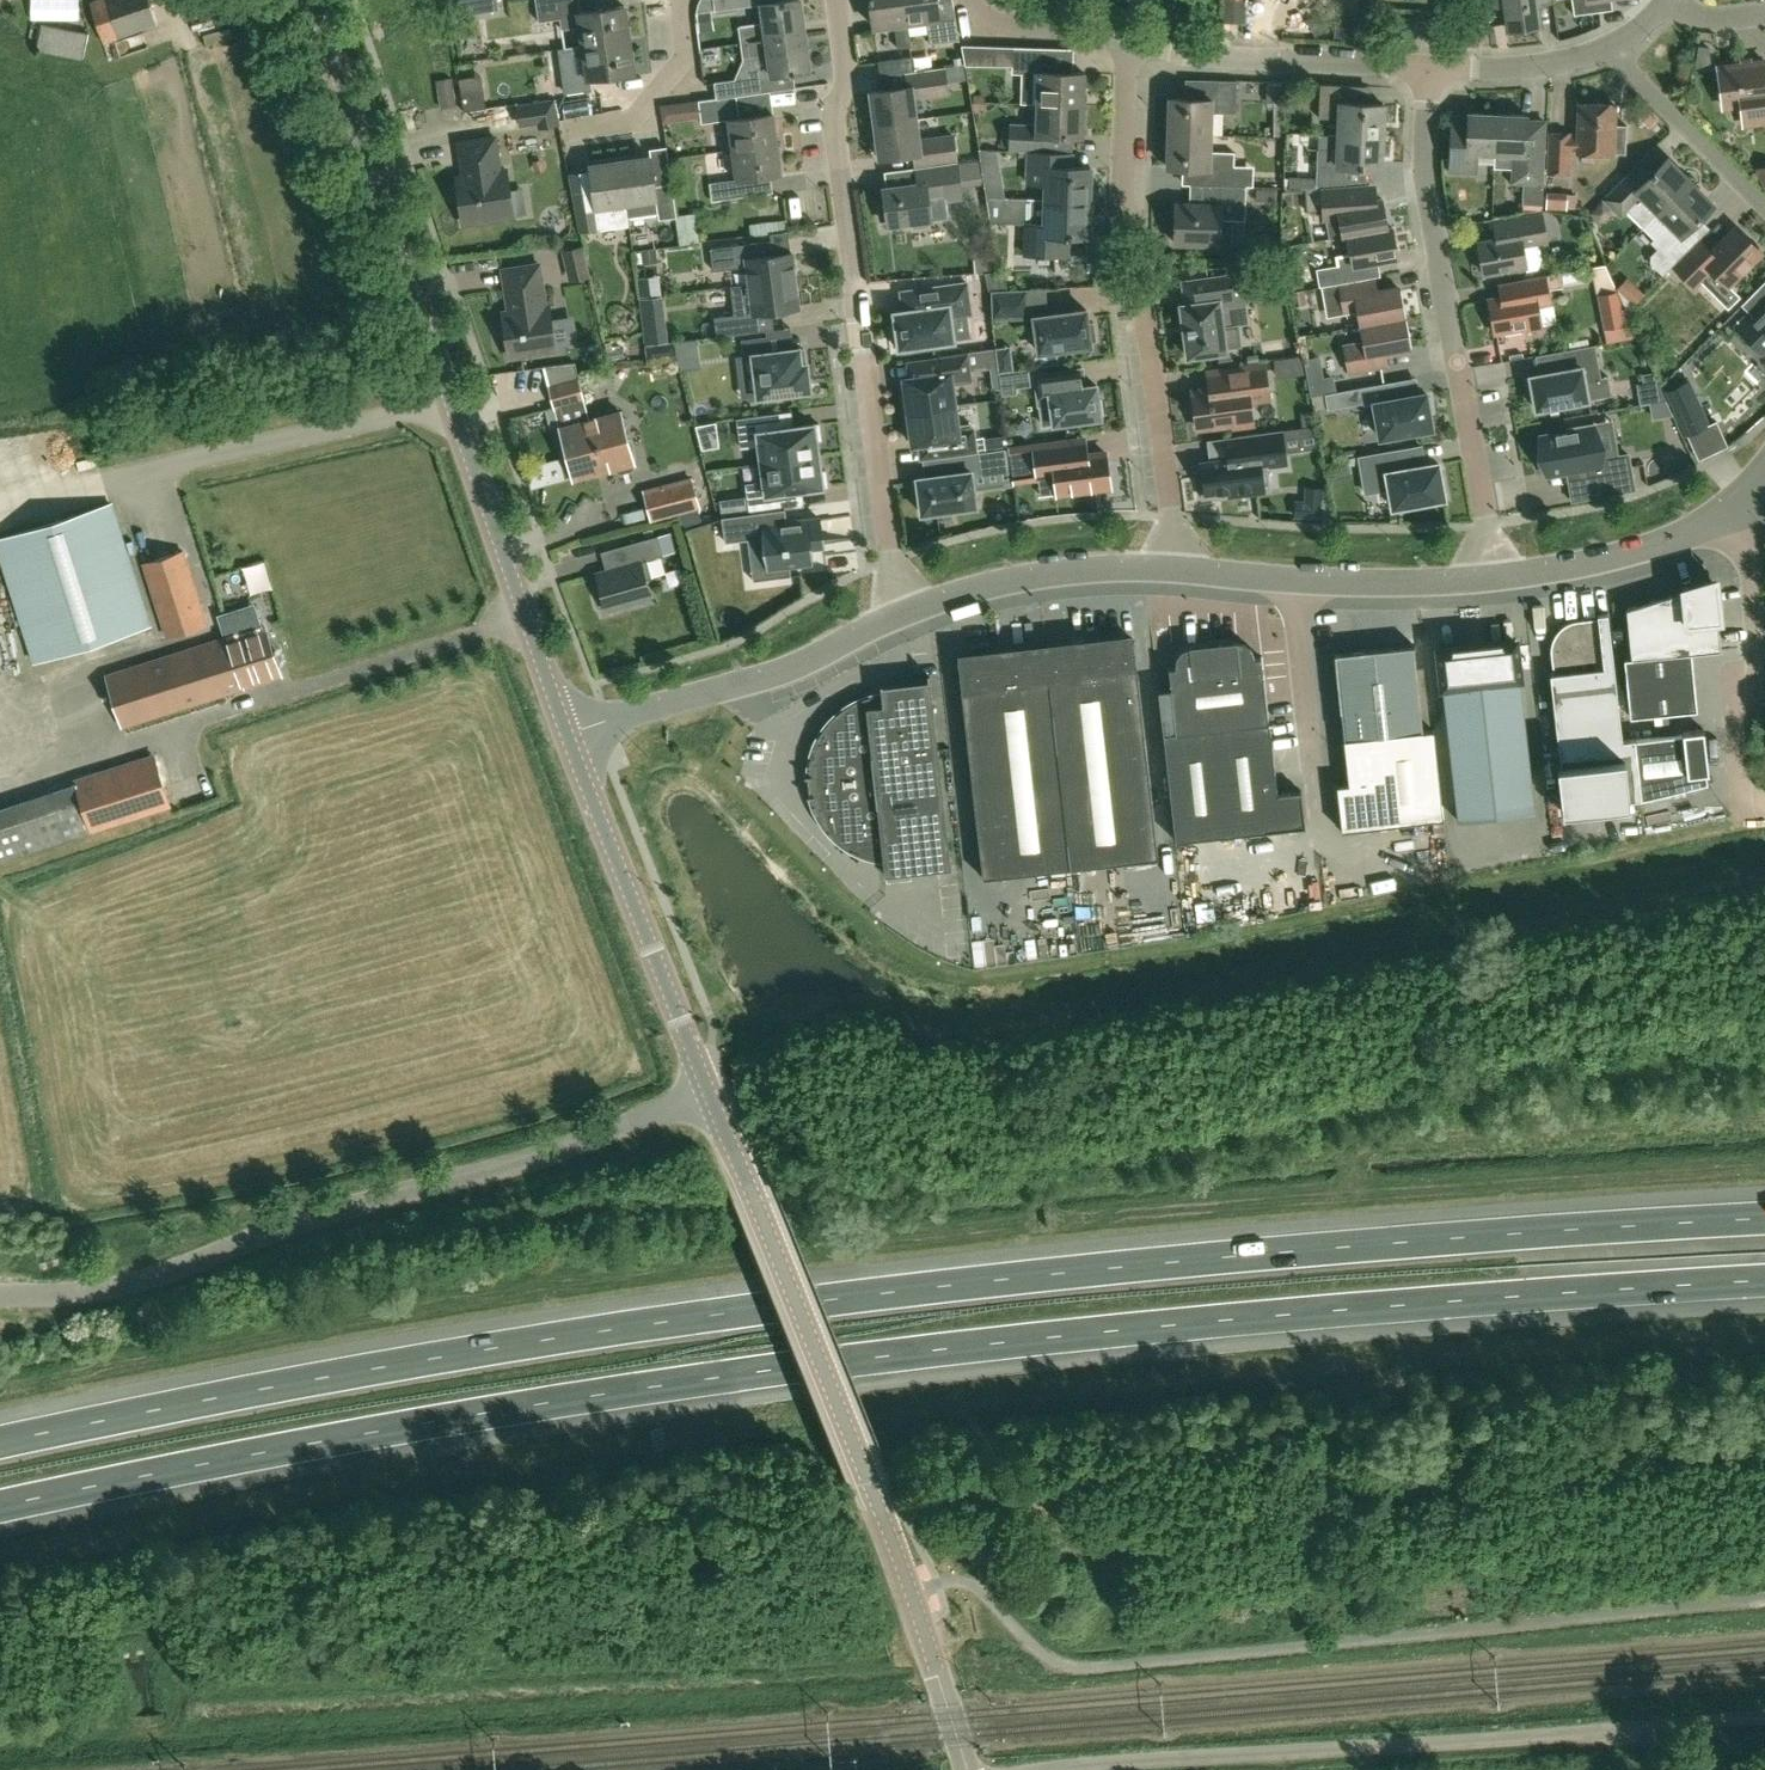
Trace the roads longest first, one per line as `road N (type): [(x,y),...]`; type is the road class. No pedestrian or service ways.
road 1 (motorway): [(0,1511),(247,1457),(689,1382),(937,1351),(1764,1281)]
road 2 (motorway): [(1764,1214),(916,1284),(235,1389),(0,1440)]
road 3 (tertiary): [(565,731),(304,0)]
road 4 (unclassified): [(0,1293),(127,1285),(711,1096)]
road 5 (tertiary): [(967,1769),(866,1475),(711,1096)]
road 6 (unclassified): [(1061,1769),(1764,1717)]
road 7 (residential): [(838,0),(846,80),(833,125),(894,615)]
road 8 (residential): [(1502,580),(1422,179),(1427,70)]
road 9 (tertiary): [(711,1096),(565,731)]
road 10 (residential): [(894,615),(797,665),(565,731)]
road 11 (residential): [(1502,580),(1304,582),(1177,571)]
road 12 (residential): [(1427,70),(1233,60),(1134,44)]
road 13 (residential): [(1177,571),(1093,567),(1010,578),(894,615)]
road 14 (residential): [(1177,571),(1143,294)]
road 15 (residential): [(1764,502),(1670,545),(1502,580)]
road 16 (residential): [(1764,204),(1609,47)]
road 17 (residential): [(675,0),(682,64),(629,123),(583,129)]
road 18 (residential): [(1127,230),(1134,44)]
road 19 (residential): [(1609,47),(1545,67),(1427,70)]
road 20 (residential): [(1134,44),(991,22),(970,0)]

